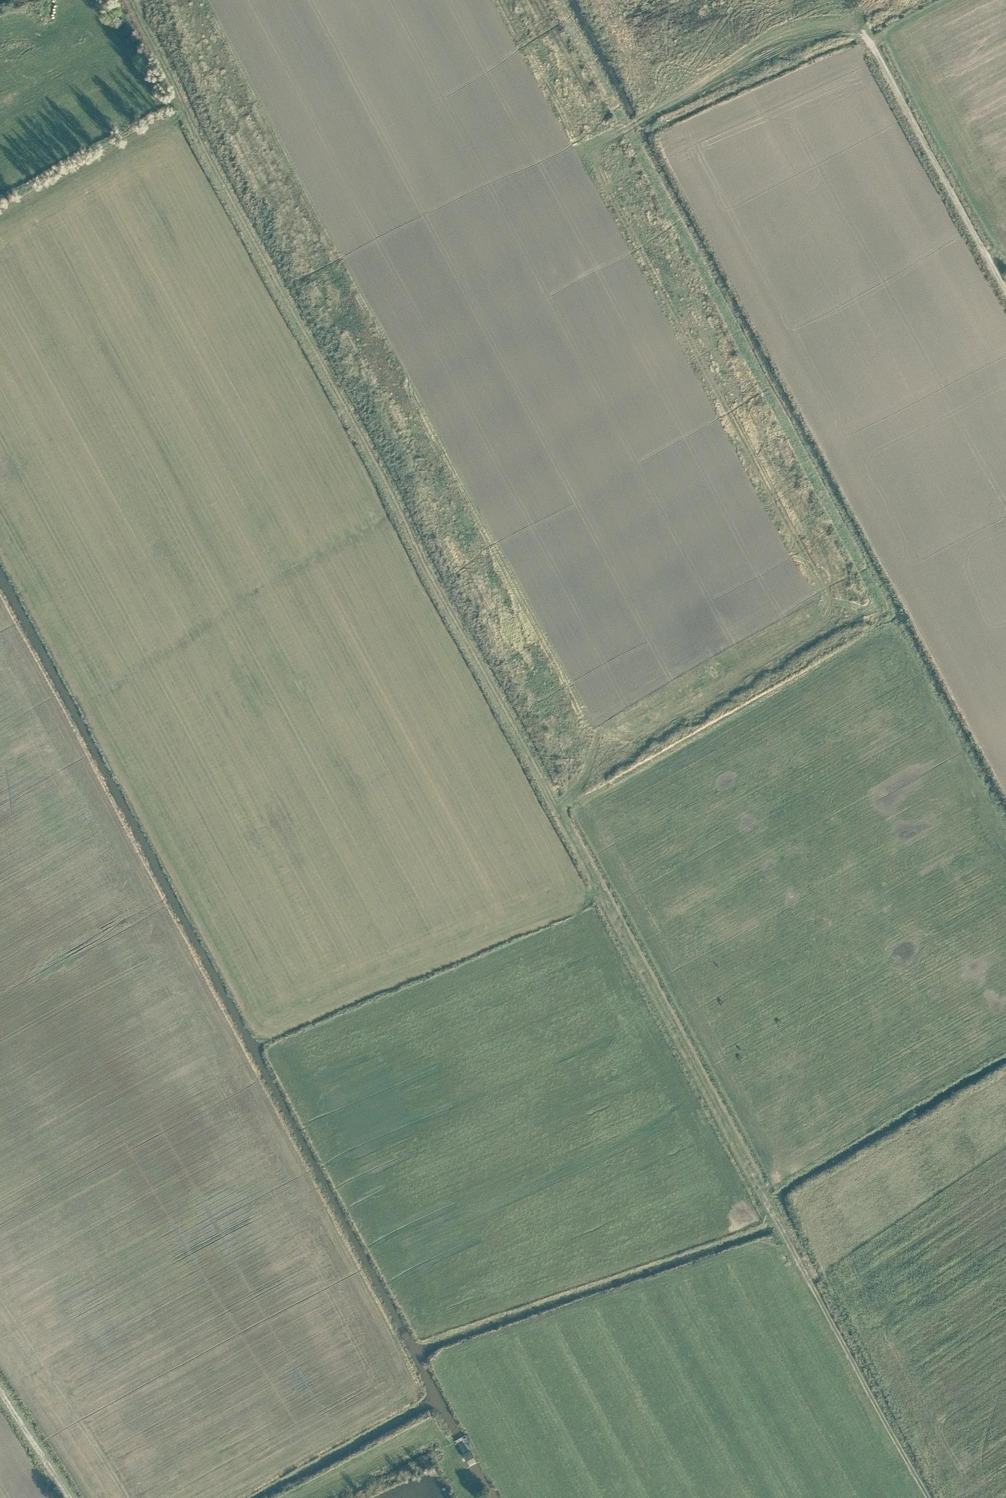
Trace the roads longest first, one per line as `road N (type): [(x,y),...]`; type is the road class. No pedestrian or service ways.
road 1 (track): [(929,1497),(768,1205)]
road 2 (track): [(1005,289),(856,18)]
road 3 (track): [(66,1497),(0,1396)]

